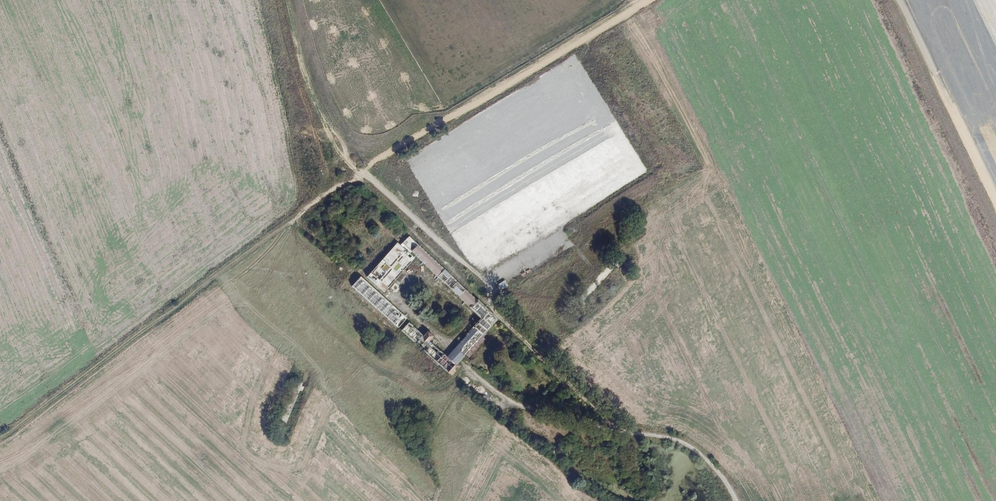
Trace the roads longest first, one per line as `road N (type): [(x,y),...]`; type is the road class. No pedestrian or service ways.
road 1 (track): [(0,437),(391,149),(638,0)]
road 2 (track): [(287,0),(311,92),(358,177),(622,435),(693,447),(735,500)]
road 3 (track): [(995,207),(897,0)]
road 4 (track): [(465,367),(522,407),(622,435)]

